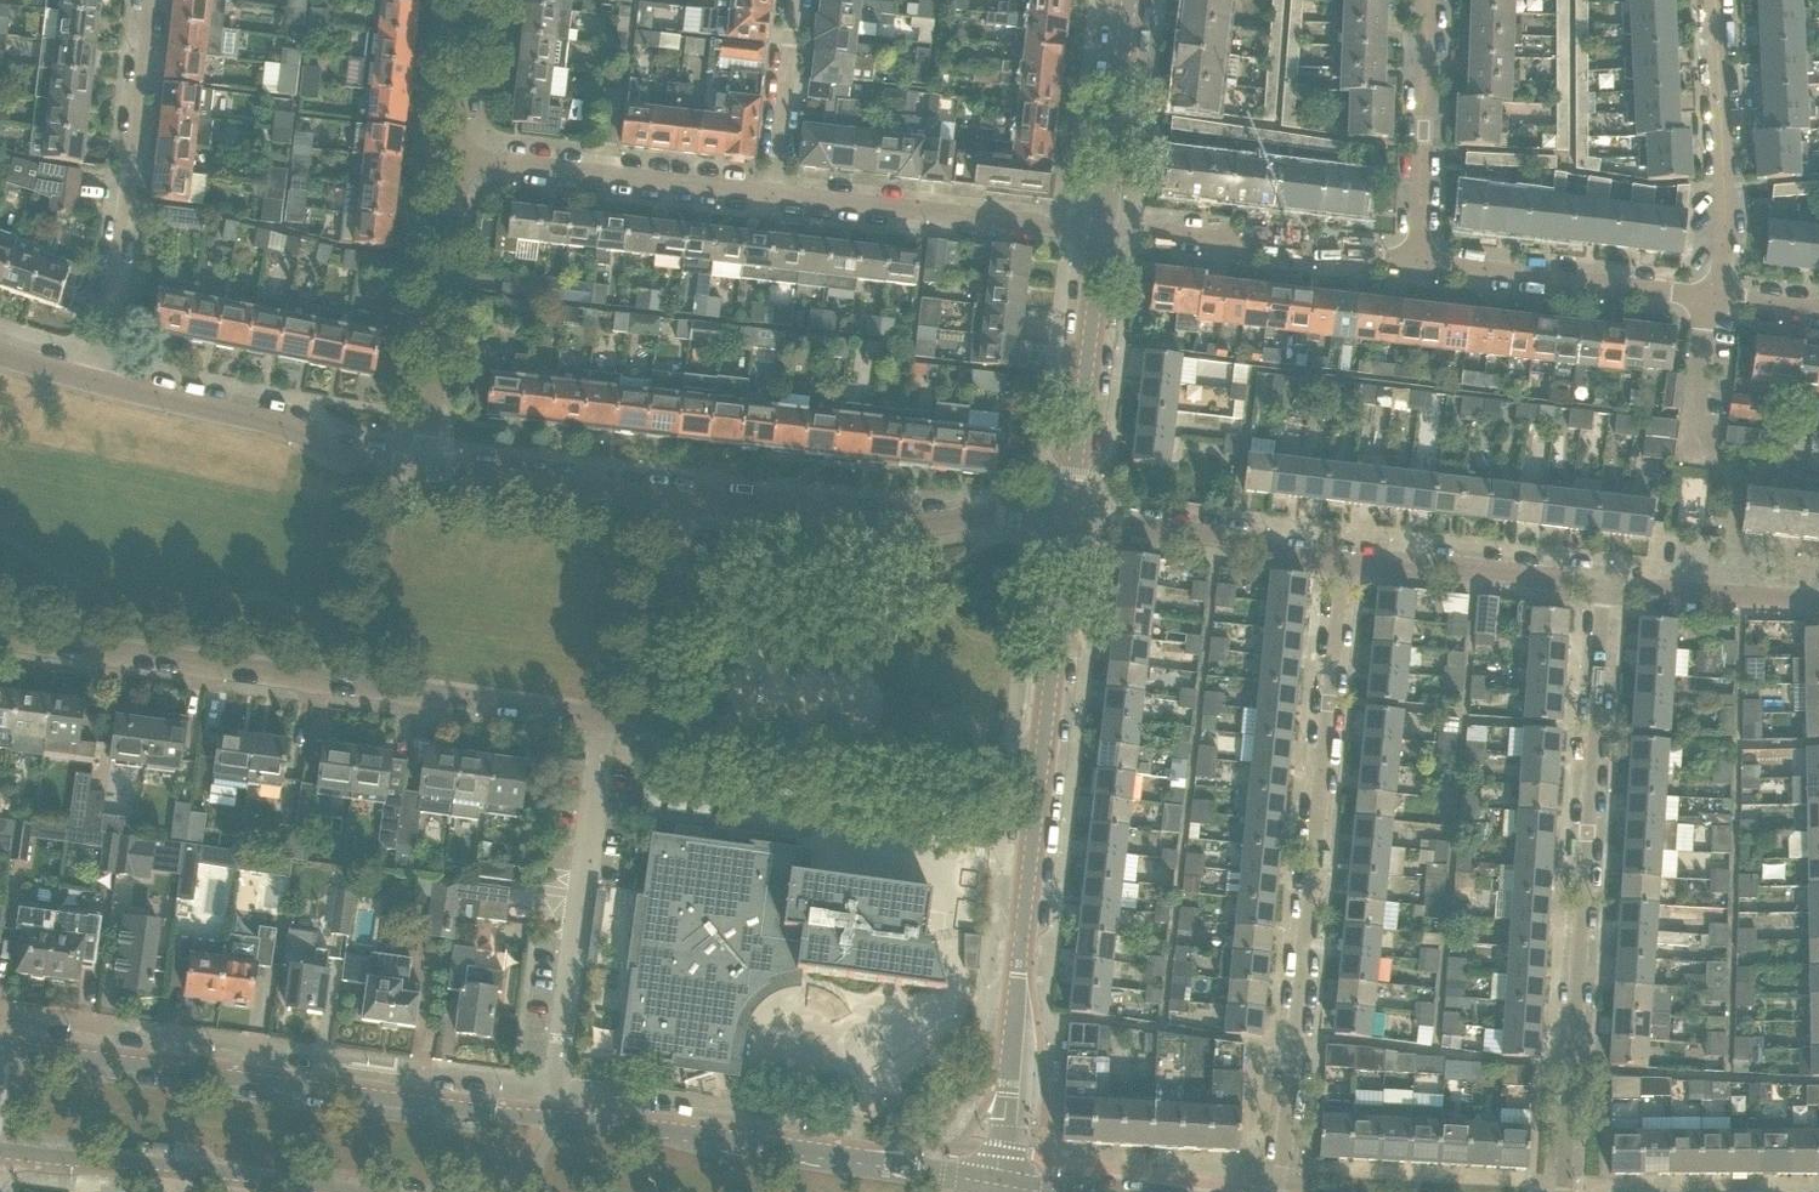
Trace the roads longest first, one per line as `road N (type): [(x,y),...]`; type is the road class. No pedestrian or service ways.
road 1 (tertiary): [(994,1187),(1068,522)]
road 2 (residential): [(1343,555),(1281,1191)]
road 3 (residential): [(606,718),(0,638)]
road 4 (residential): [(1563,1191),(1591,582)]
road 5 (secondary): [(551,1119),(9,1048)]
road 6 (secondary): [(994,1187),(551,1119)]
road 7 (residential): [(551,1119),(606,718)]
road 8 (residential): [(1068,522),(1003,513),(905,525),(671,500)]
road 9 (residential): [(148,0),(93,382)]
road 10 (residential): [(423,468),(363,461),(286,426),(93,382)]
road 11 (residential): [(1102,226),(769,193)]
road 12 (residential): [(1417,260),(1102,226)]
road 13 (residential): [(423,468),(454,192),(468,158)]
road 14 (secondary): [(0,1151),(307,1191)]
road 15 (residential): [(769,193),(468,158)]
road 16 (tertiary): [(1068,522),(1102,226)]
road 17 (residential): [(1716,296),(1728,220),(1715,0)]
road 18 (residential): [(1707,295),(1417,260)]
road 19 (residential): [(1343,555),(1068,522)]
road 20 (residential): [(1417,260),(1428,0)]
road 21 (residential): [(606,718),(644,717),(648,703),(671,500)]
road 22 (residential): [(671,500),(423,468)]
road 23 (residential): [(1591,582),(1343,555)]
road 24 (residential): [(1818,601),(1591,582)]
road 25 (tertiary): [(1102,226),(1128,0)]
road 26 (residential): [(792,0),(769,193)]
road 27 (residential): [(468,158),(458,126),(473,0)]
road 28 (residential): [(1689,454),(1707,295)]

